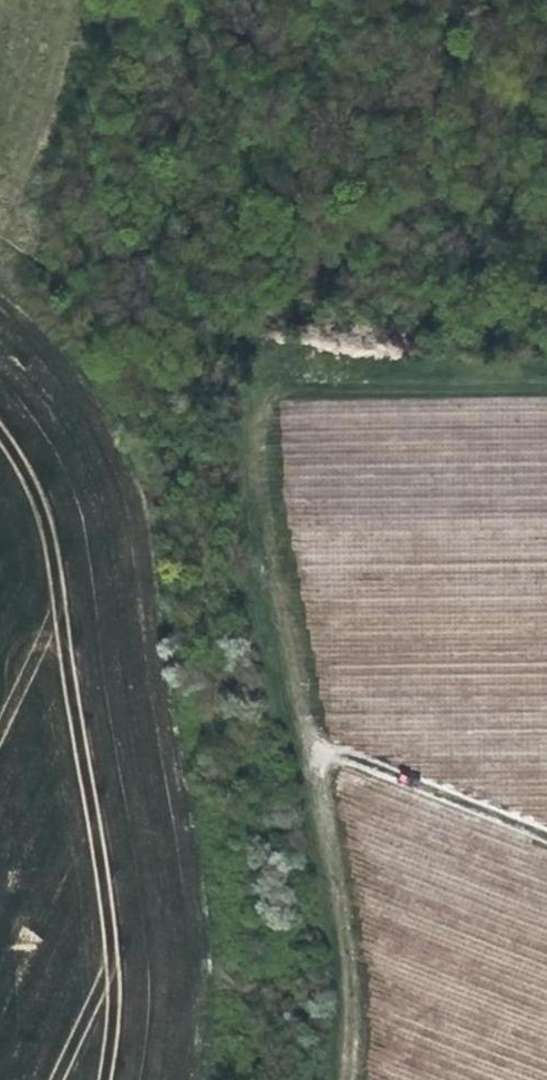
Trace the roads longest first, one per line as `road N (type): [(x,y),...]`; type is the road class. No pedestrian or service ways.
road 1 (track): [(332,1079),(338,898),(311,788),(348,762),(546,831)]

